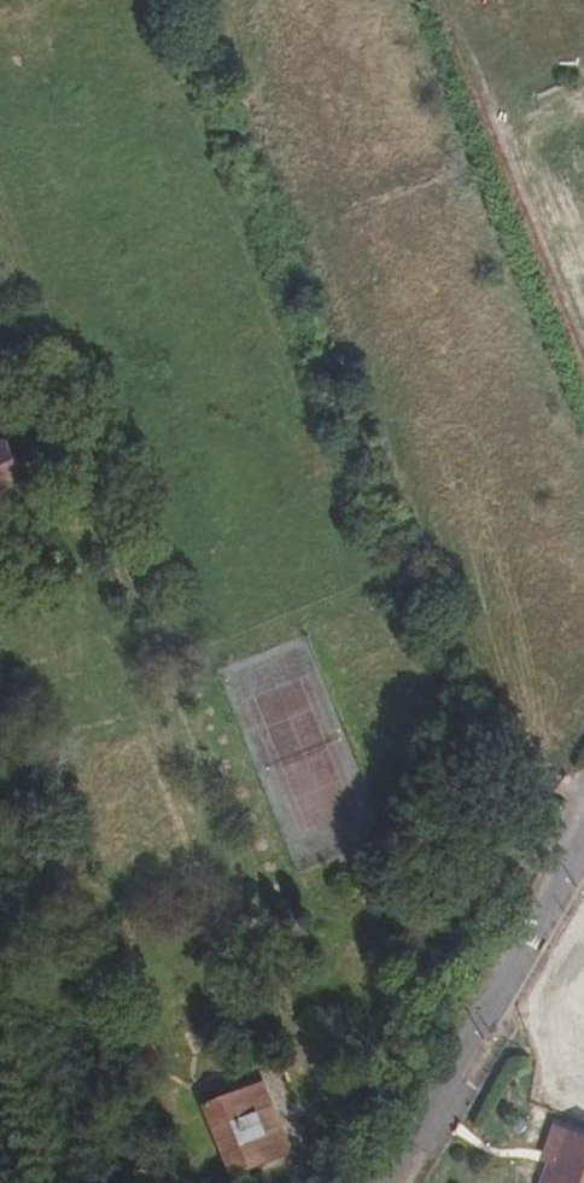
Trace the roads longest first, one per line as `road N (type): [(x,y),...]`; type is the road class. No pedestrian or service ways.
road 1 (residential): [(385,1182),(583,846)]

